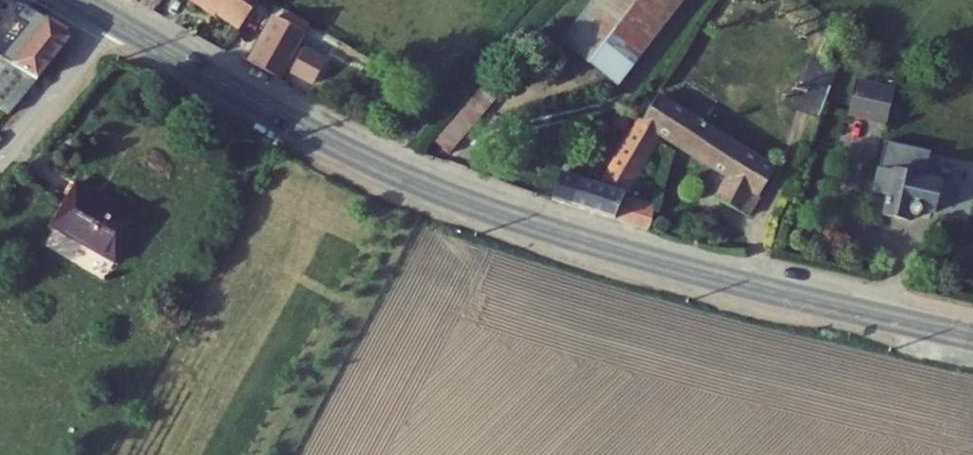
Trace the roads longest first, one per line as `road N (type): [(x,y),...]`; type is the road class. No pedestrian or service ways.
road 1 (secondary): [(112,19),(331,142),(476,205),(746,284),(972,336)]
road 2 (unclassified): [(112,19),(0,157)]

